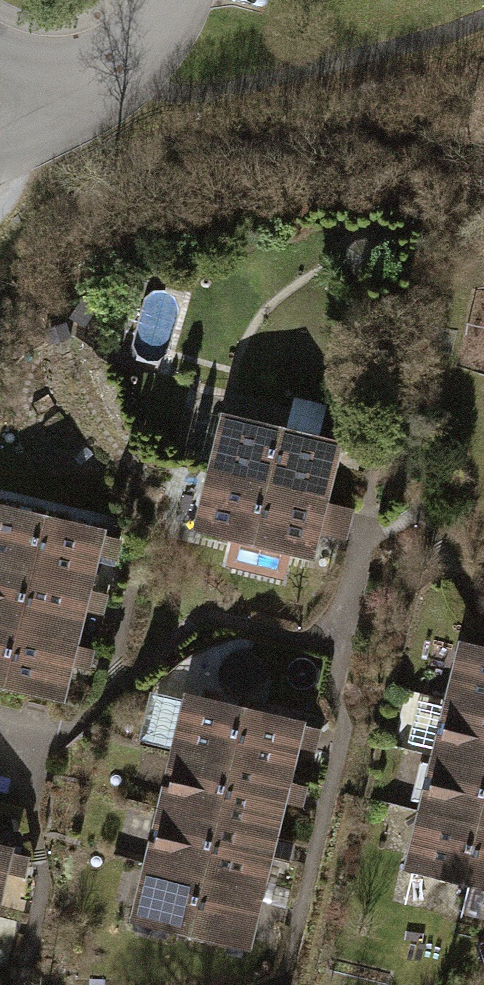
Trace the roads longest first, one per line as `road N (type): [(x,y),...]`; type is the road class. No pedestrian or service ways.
road 1 (residential): [(113,67),(13,162),(0,162)]

